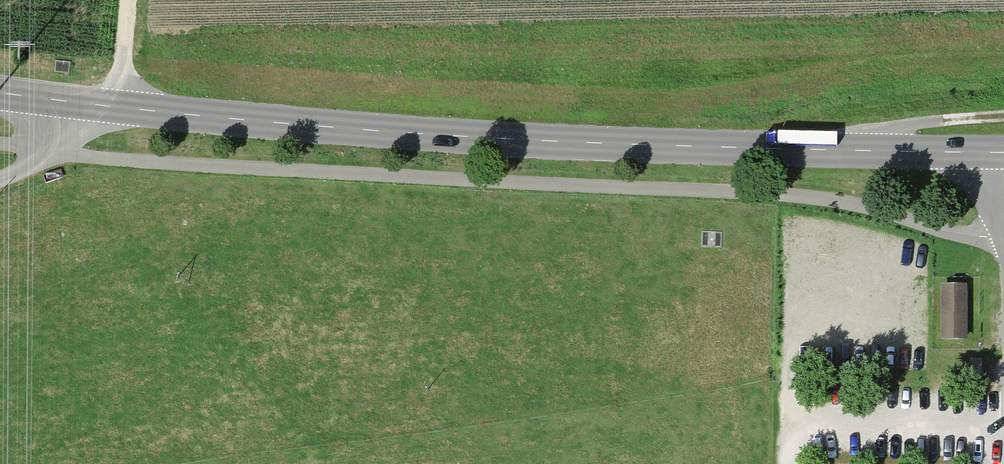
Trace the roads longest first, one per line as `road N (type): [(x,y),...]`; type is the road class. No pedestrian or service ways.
road 1 (track): [(0,147),(249,170),(770,192),(1003,239)]
road 2 (tertiary): [(0,93),(467,137),(1003,152)]
road 3 (track): [(782,148),(1003,120)]

